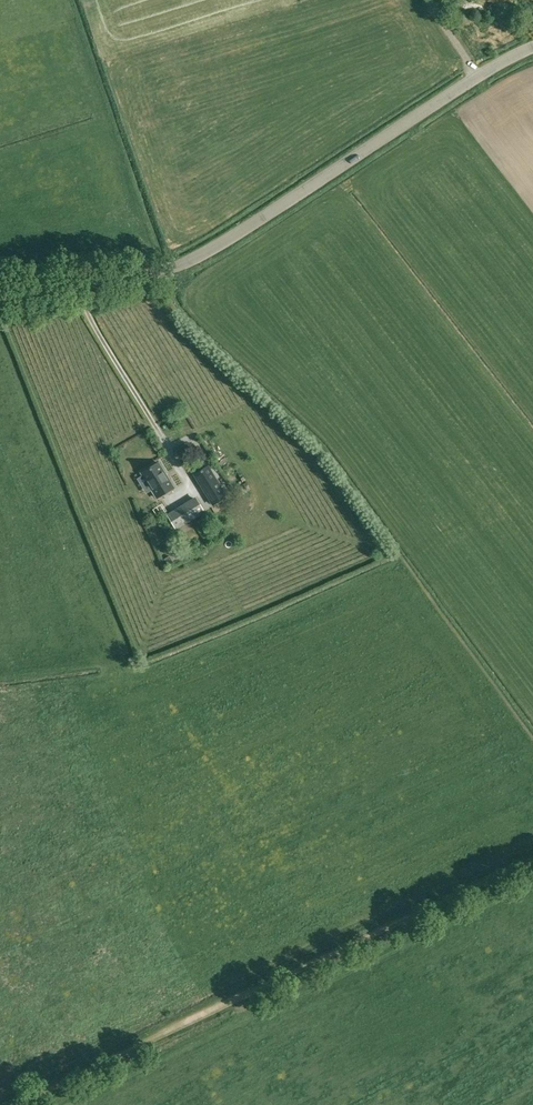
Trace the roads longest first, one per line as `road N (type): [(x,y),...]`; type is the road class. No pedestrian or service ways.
road 1 (unclassified): [(0,298),(161,273),(222,244),(532,47)]
road 2 (track): [(17,1104),(532,856)]

